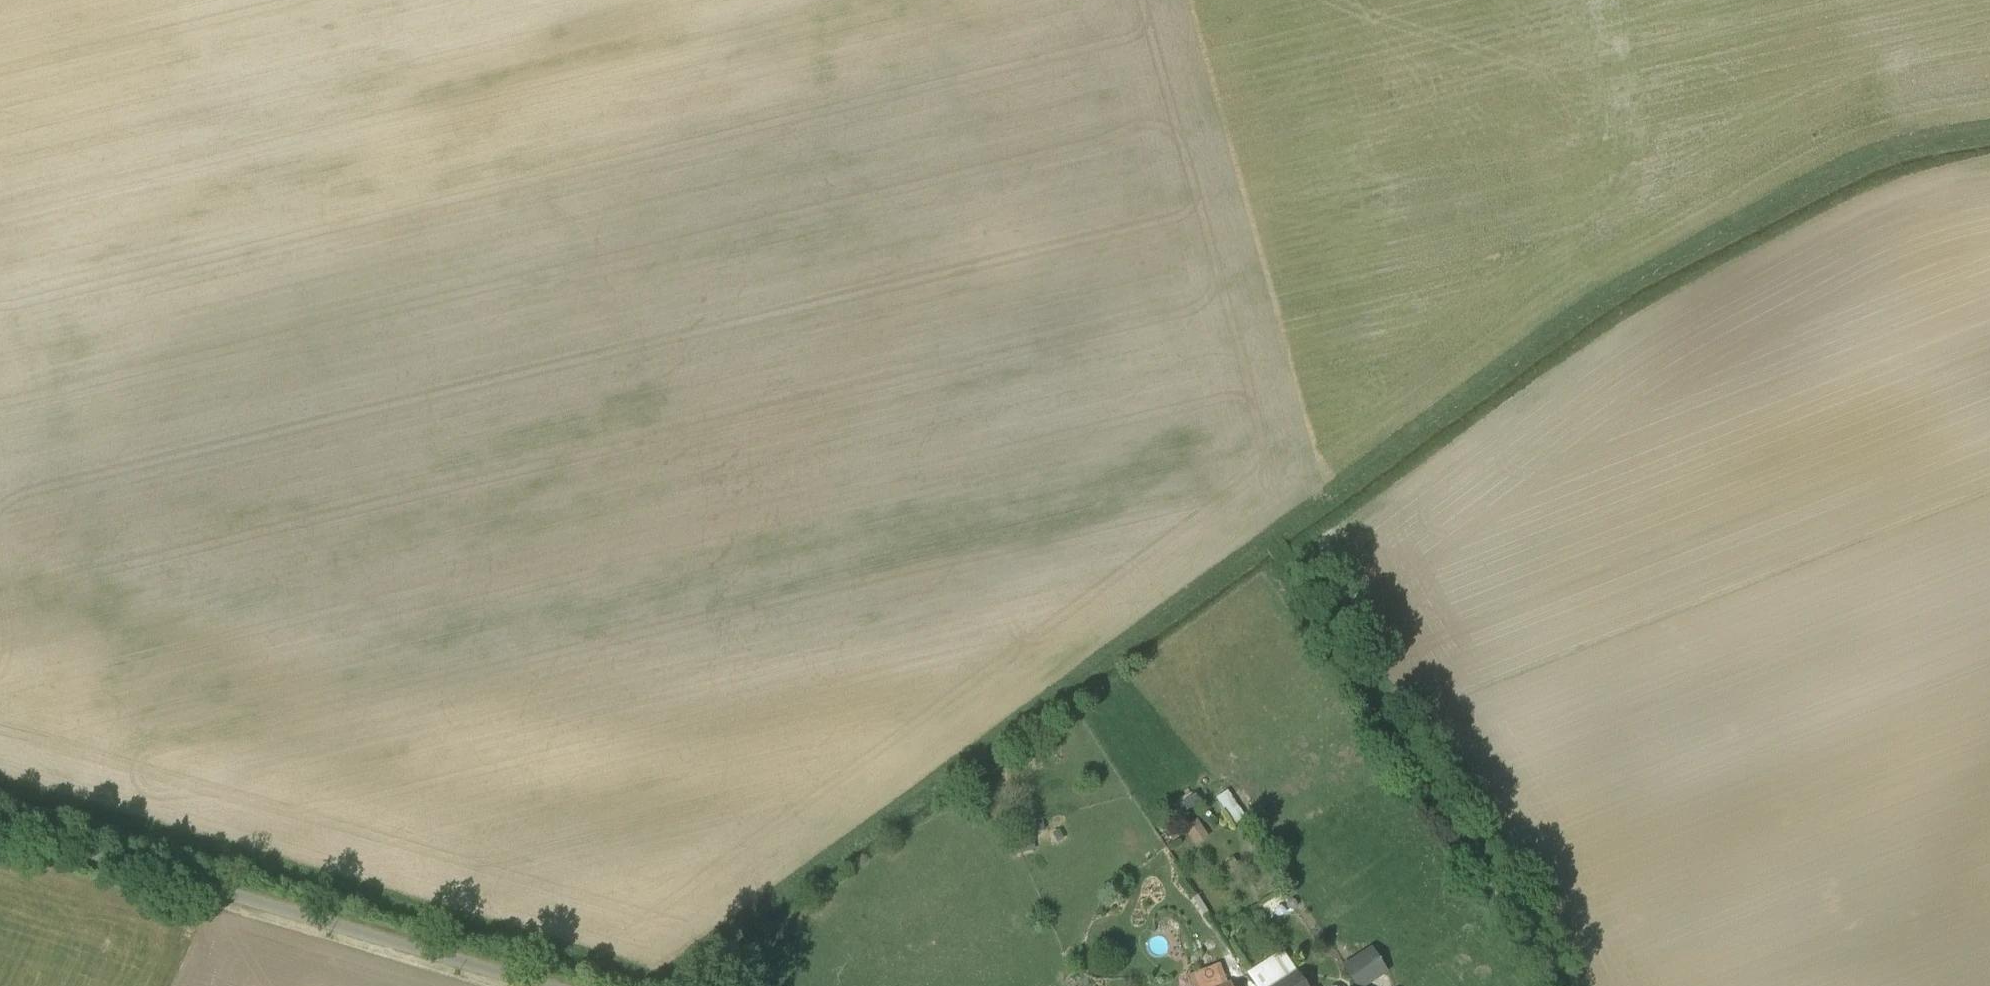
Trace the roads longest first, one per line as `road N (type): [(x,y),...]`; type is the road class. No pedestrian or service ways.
road 1 (unclassified): [(553,985),(0,820)]

